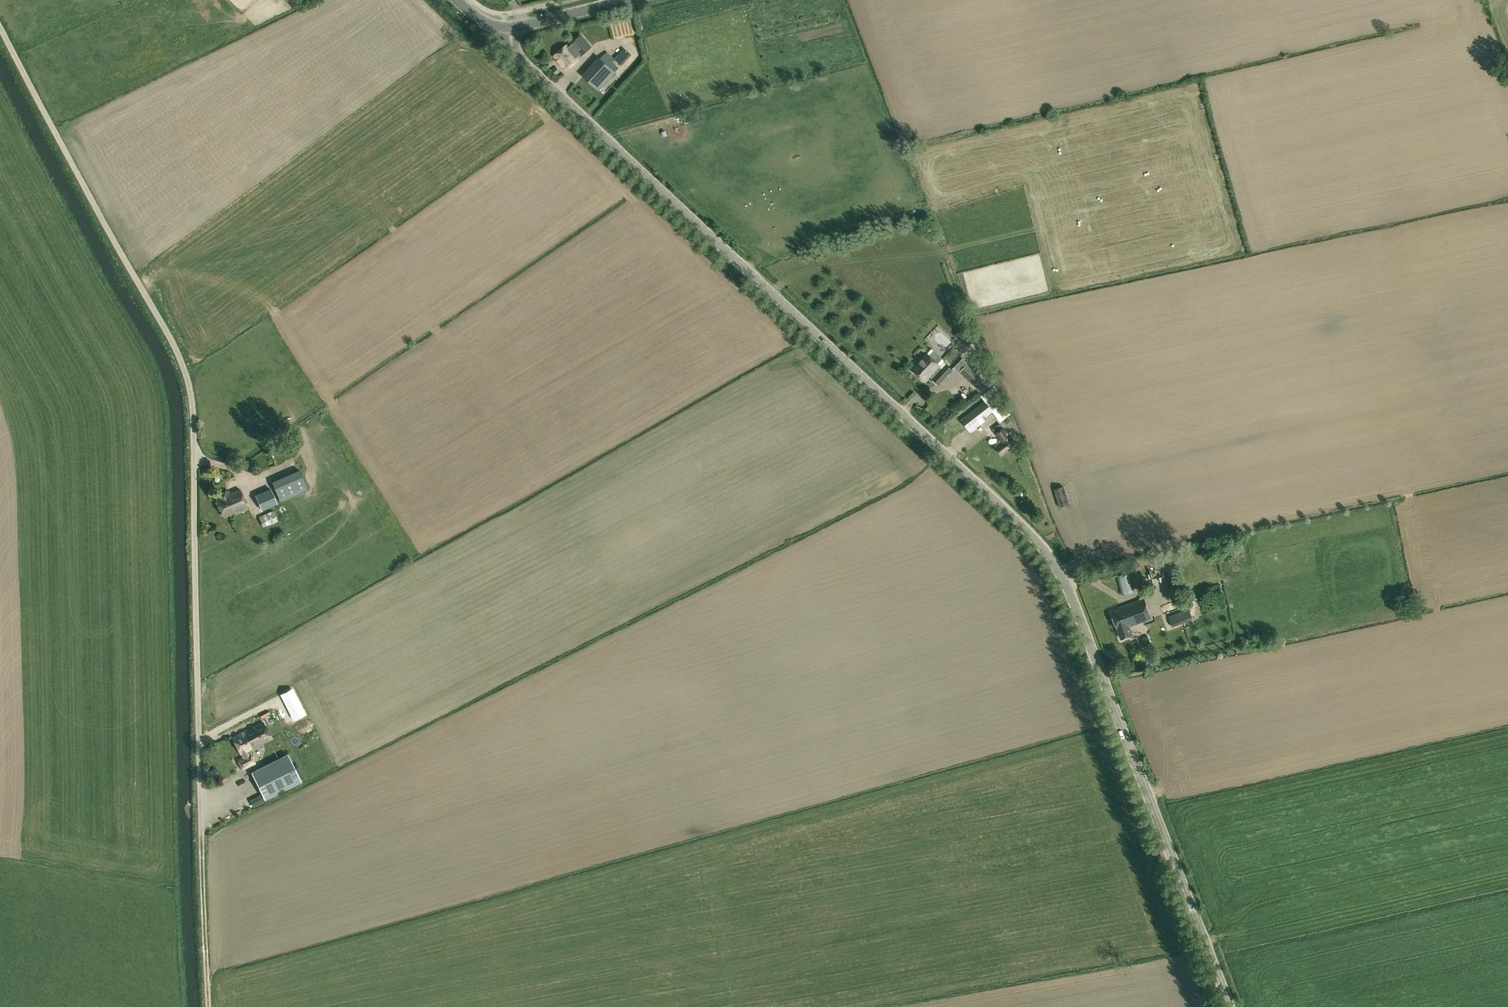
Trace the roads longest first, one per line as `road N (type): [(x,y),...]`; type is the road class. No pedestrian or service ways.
road 1 (tertiary): [(1232,1006),(1052,560),(521,60),(507,27)]
road 2 (unclassified): [(0,26),(186,385),(200,834)]
road 3 (track): [(200,834),(207,1006)]
road 4 (secondary): [(507,27),(633,0)]

